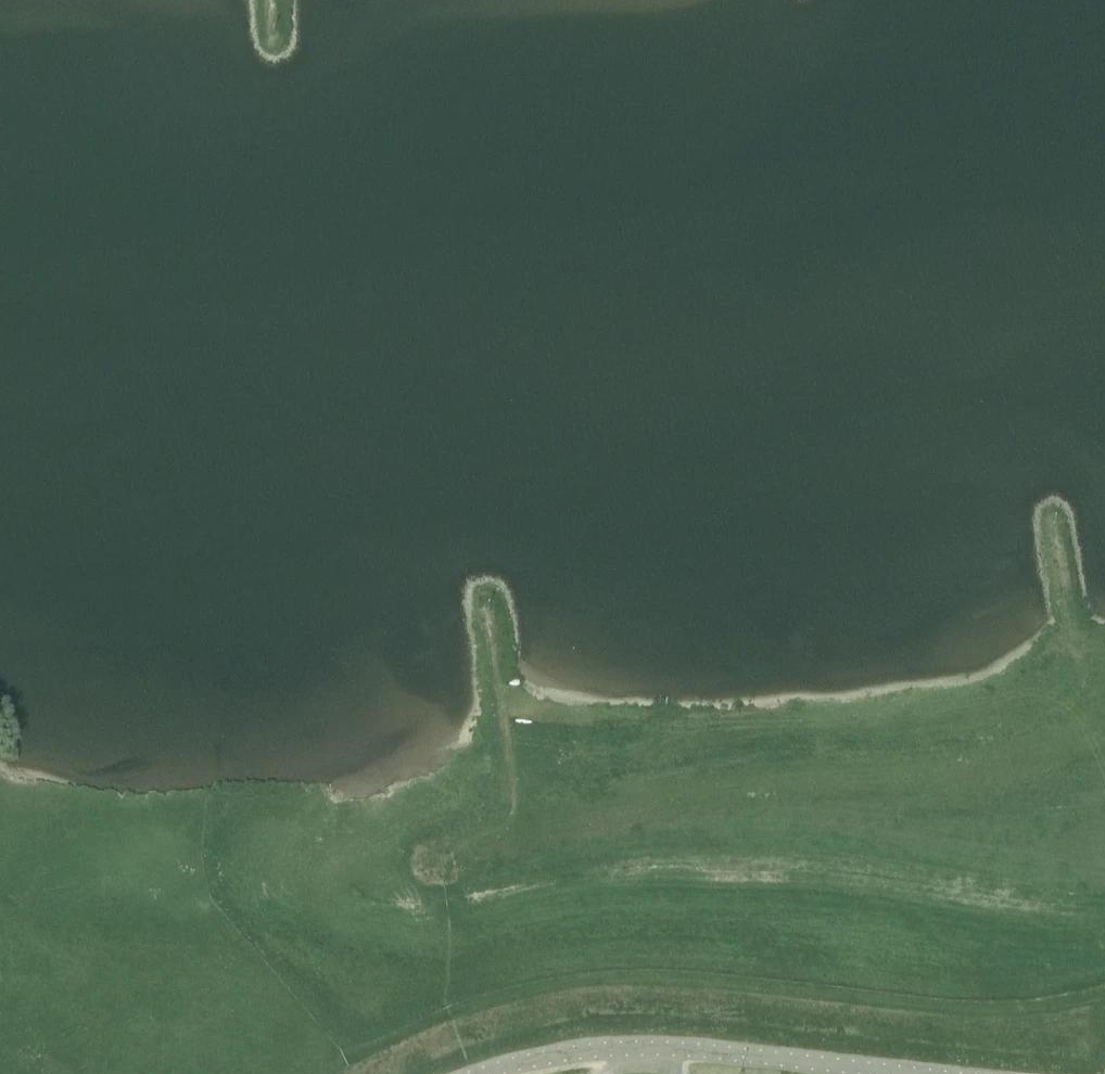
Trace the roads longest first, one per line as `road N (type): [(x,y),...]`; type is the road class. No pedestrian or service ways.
road 1 (unclassified): [(911,1073),(726,1052),(562,1052),(486,1073)]

